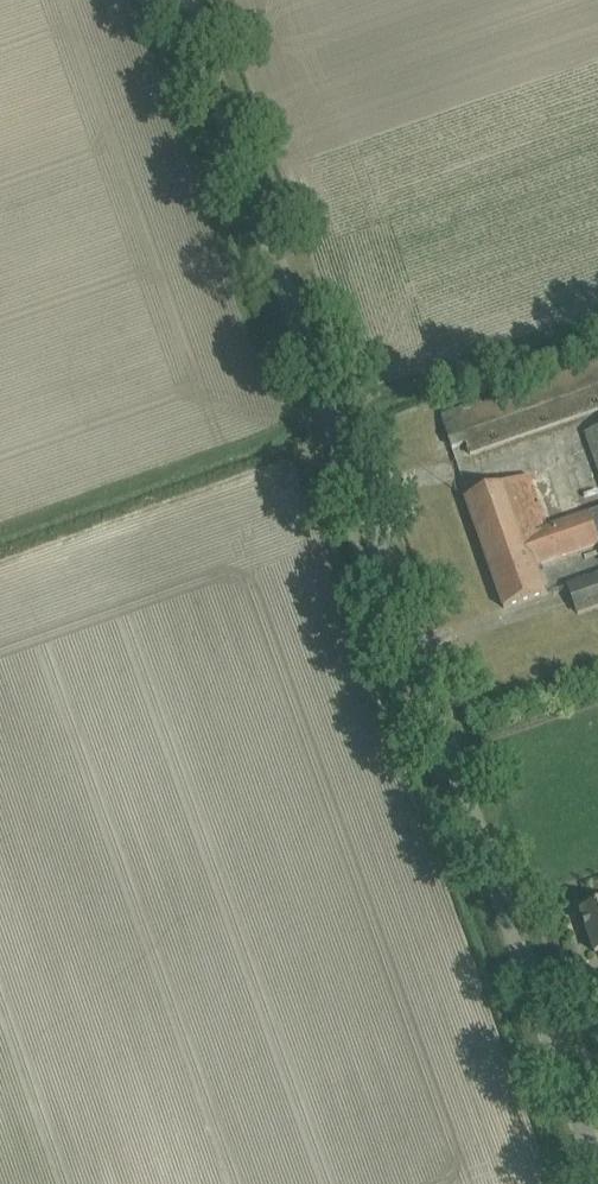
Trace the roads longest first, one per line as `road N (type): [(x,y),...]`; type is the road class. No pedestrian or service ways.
road 1 (unclassified): [(597,1169),(184,0)]

